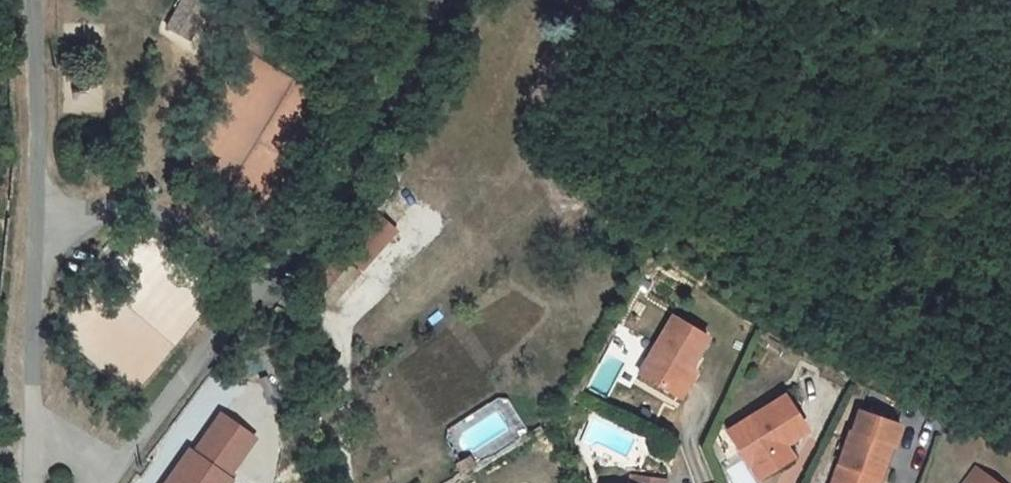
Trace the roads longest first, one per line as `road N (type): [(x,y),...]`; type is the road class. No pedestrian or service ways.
road 1 (unclassified): [(104,482),(281,255),(387,51),(430,0)]
road 2 (unclassified): [(22,482),(16,411),(38,131),(32,0)]

